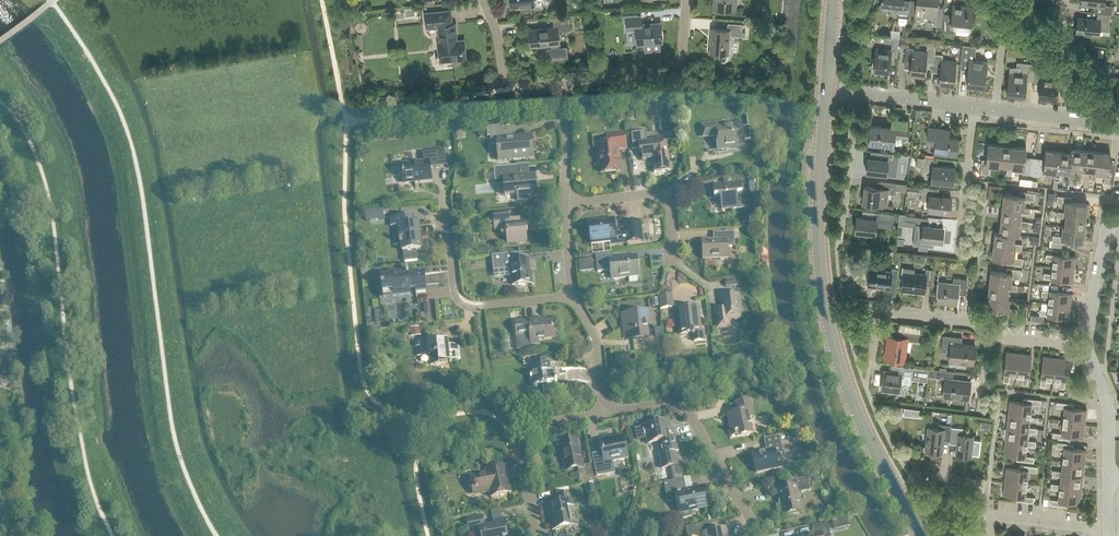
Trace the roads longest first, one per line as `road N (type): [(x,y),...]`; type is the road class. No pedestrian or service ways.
road 1 (tertiary): [(919,535),(858,418),(824,301),(818,232),(826,92)]
road 2 (residential): [(606,413),(652,404),(682,413),(757,535)]
road 3 (residential): [(552,77),(675,72),(687,0)]
road 4 (residential): [(566,297),(462,304),(446,215)]
road 5 (residential): [(676,264),(662,201),(560,204)]
road 6 (residential): [(842,233),(857,95)]
road 7 (residential): [(958,241),(973,108)]
road 8 (residential): [(1109,477),(1107,399),(1087,347)]
road 9 (residential): [(1087,347),(1105,236),(1118,224)]
road 10 (residential): [(483,0),(506,78),(552,77)]
road 11 (residential): [(560,204),(552,77)]
road 12 (residential): [(606,413),(593,336),(566,297)]
road 13 (residential): [(994,110),(1118,125)]

